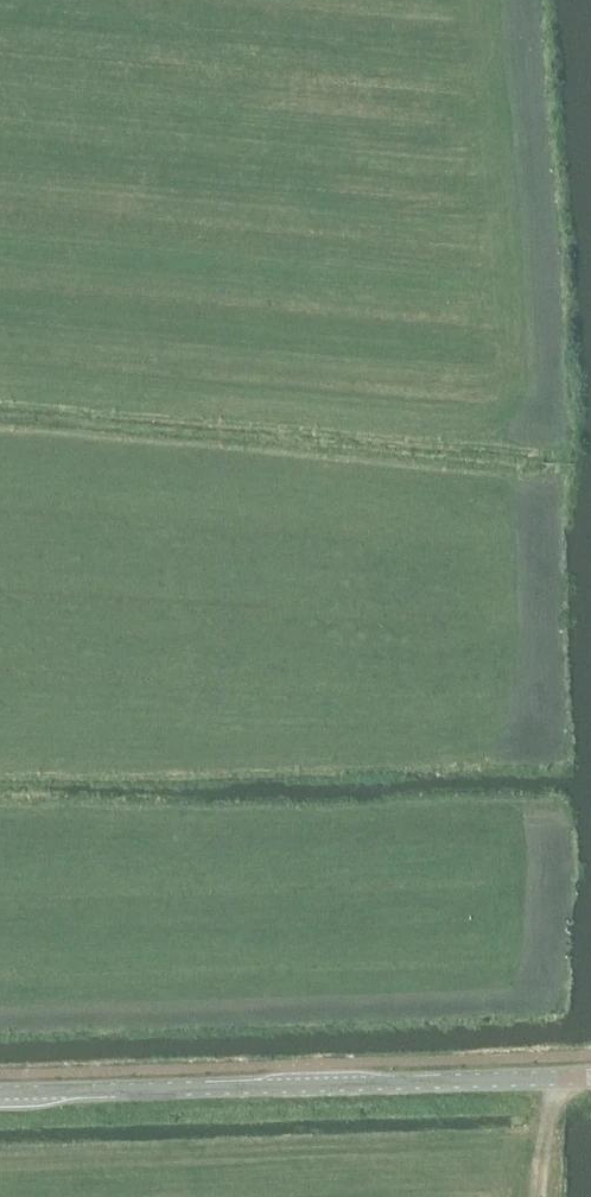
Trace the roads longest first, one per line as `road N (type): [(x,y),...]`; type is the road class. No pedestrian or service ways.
road 1 (unclassified): [(0,1091),(590,1076)]
road 2 (track): [(559,1077),(540,1196)]

